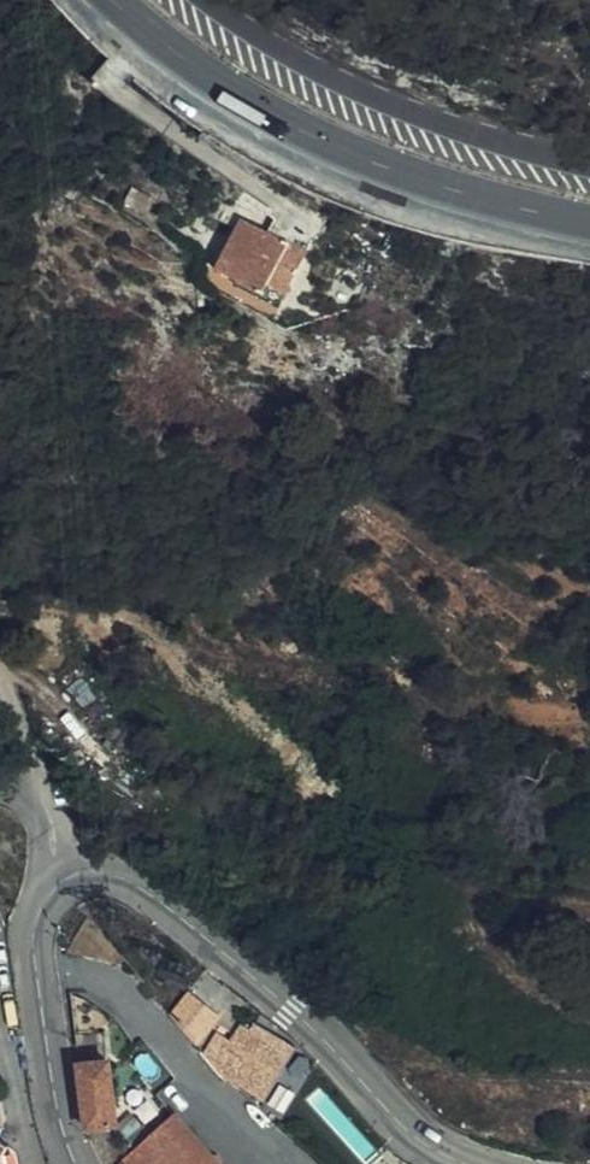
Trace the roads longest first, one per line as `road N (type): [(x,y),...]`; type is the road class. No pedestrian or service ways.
road 1 (tertiary): [(453,1163),(405,1132),(291,1006),(114,877),(58,887),(39,937),(44,1024),(74,1163)]
road 2 (primary): [(111,0),(212,80),(309,137),(422,180),(589,225)]
road 3 (primary): [(589,162),(474,134),(362,89),(215,0)]

